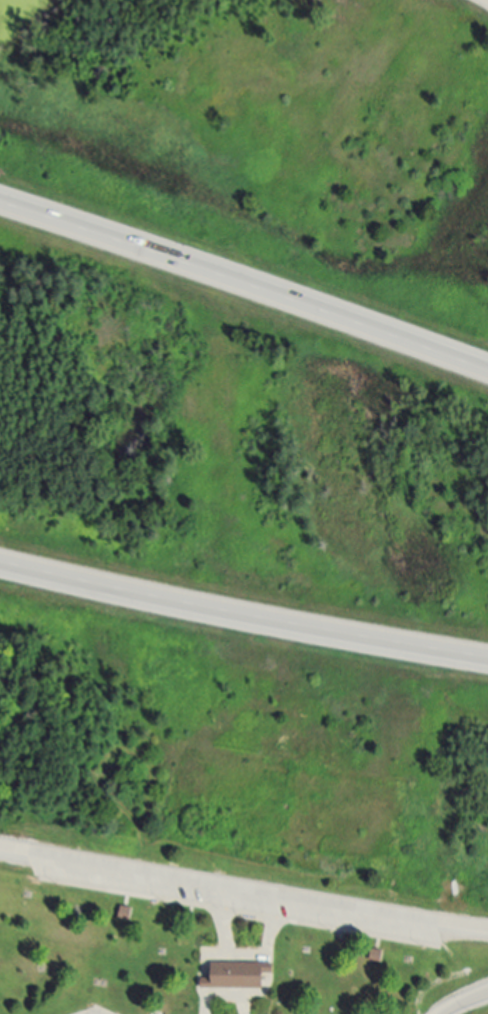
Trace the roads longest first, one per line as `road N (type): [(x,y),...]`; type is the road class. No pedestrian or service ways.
road 1 (motorway): [(487,369),(0,198)]
road 2 (motorway): [(0,556),(487,654)]

